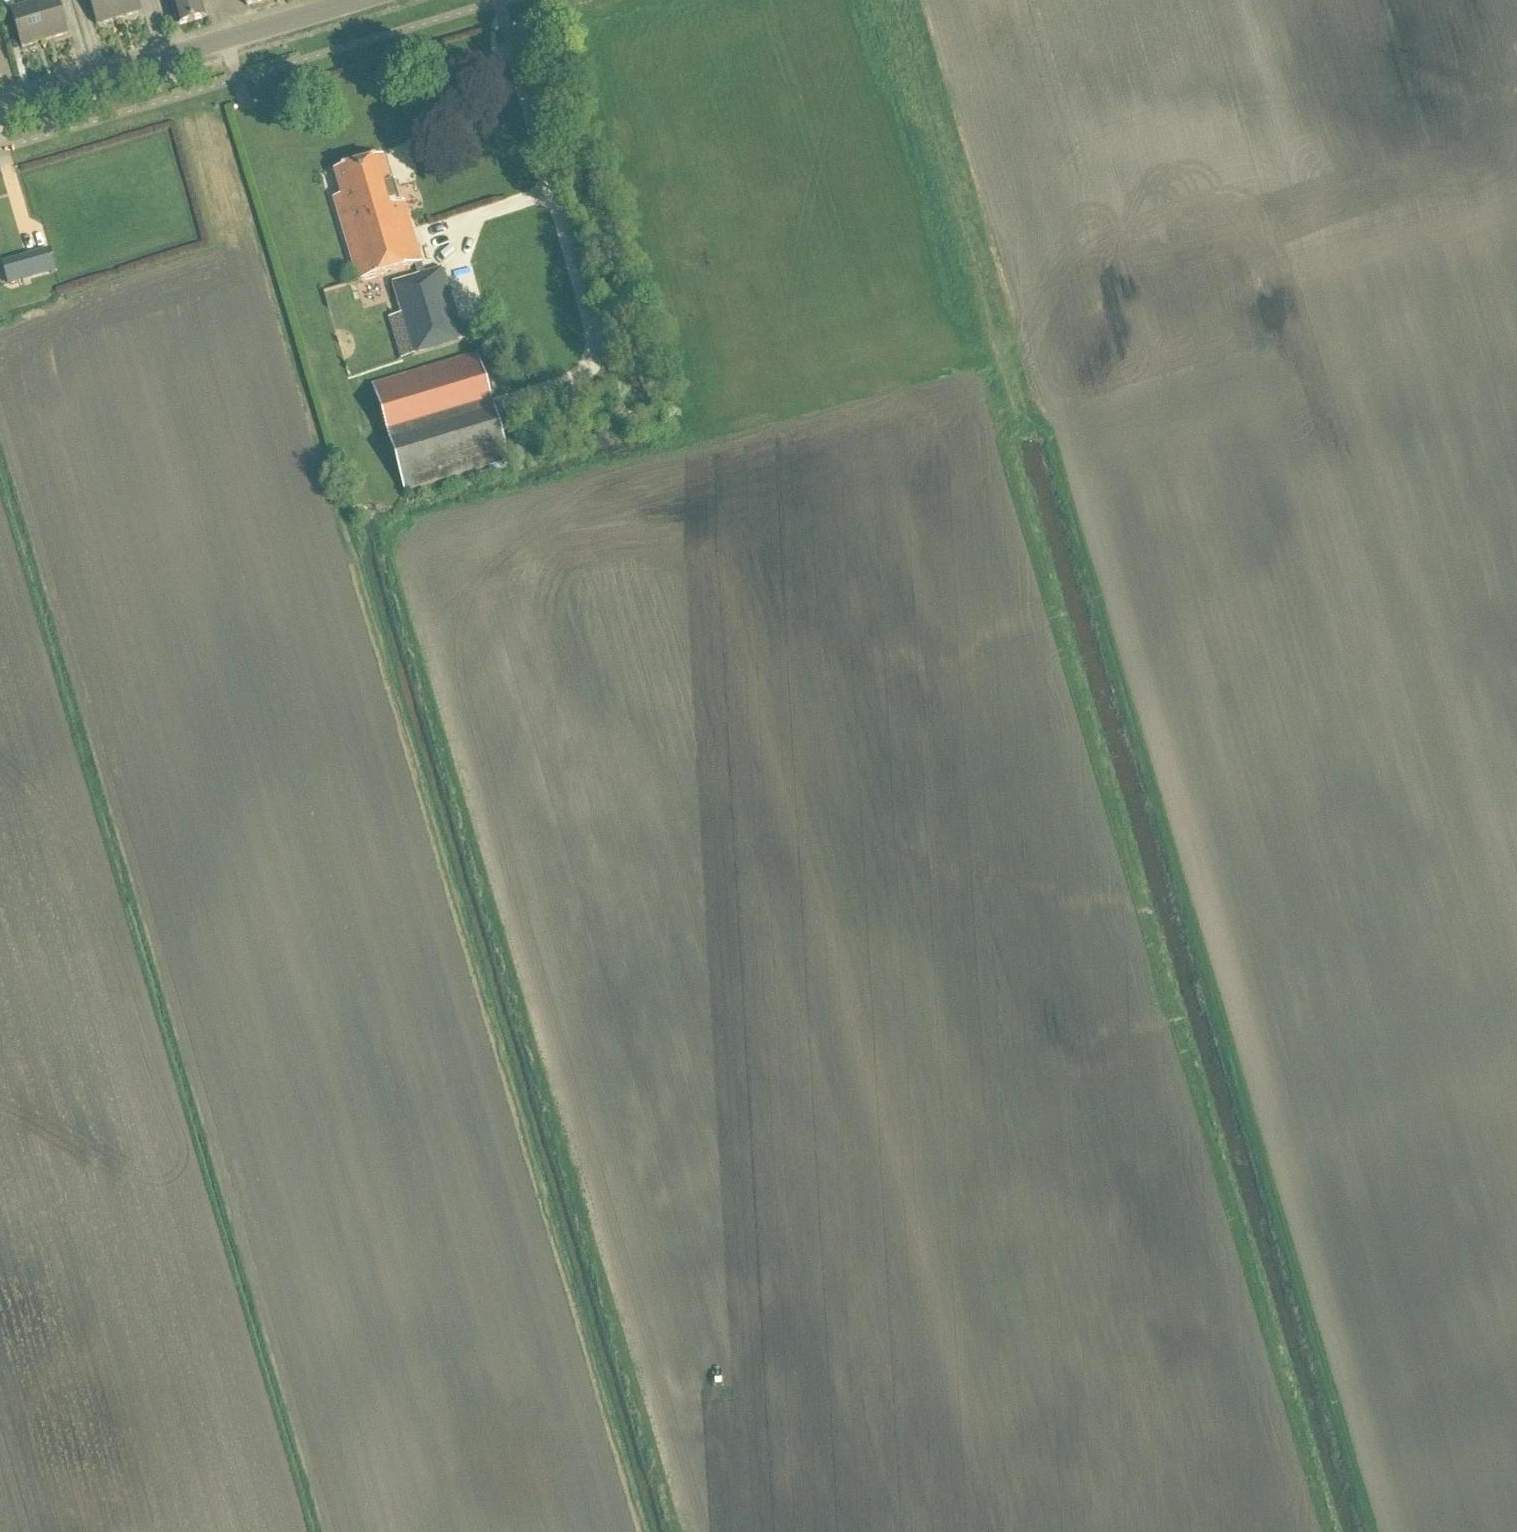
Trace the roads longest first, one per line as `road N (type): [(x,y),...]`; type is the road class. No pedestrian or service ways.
road 1 (tertiary): [(0,110),(374,0)]

